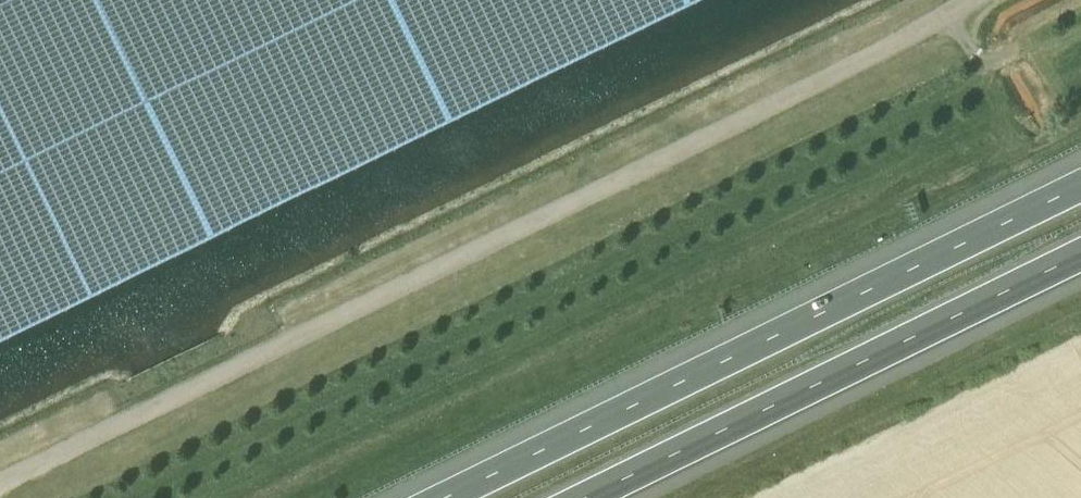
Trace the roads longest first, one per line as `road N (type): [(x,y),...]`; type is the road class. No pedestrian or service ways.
road 1 (unclassified): [(974,0),(0,482)]
road 2 (motorway): [(1080,184),(442,497)]
road 3 (motorway): [(575,497),(1080,249)]
road 4 (track): [(954,15),(977,59),(1051,51),(1080,36)]

